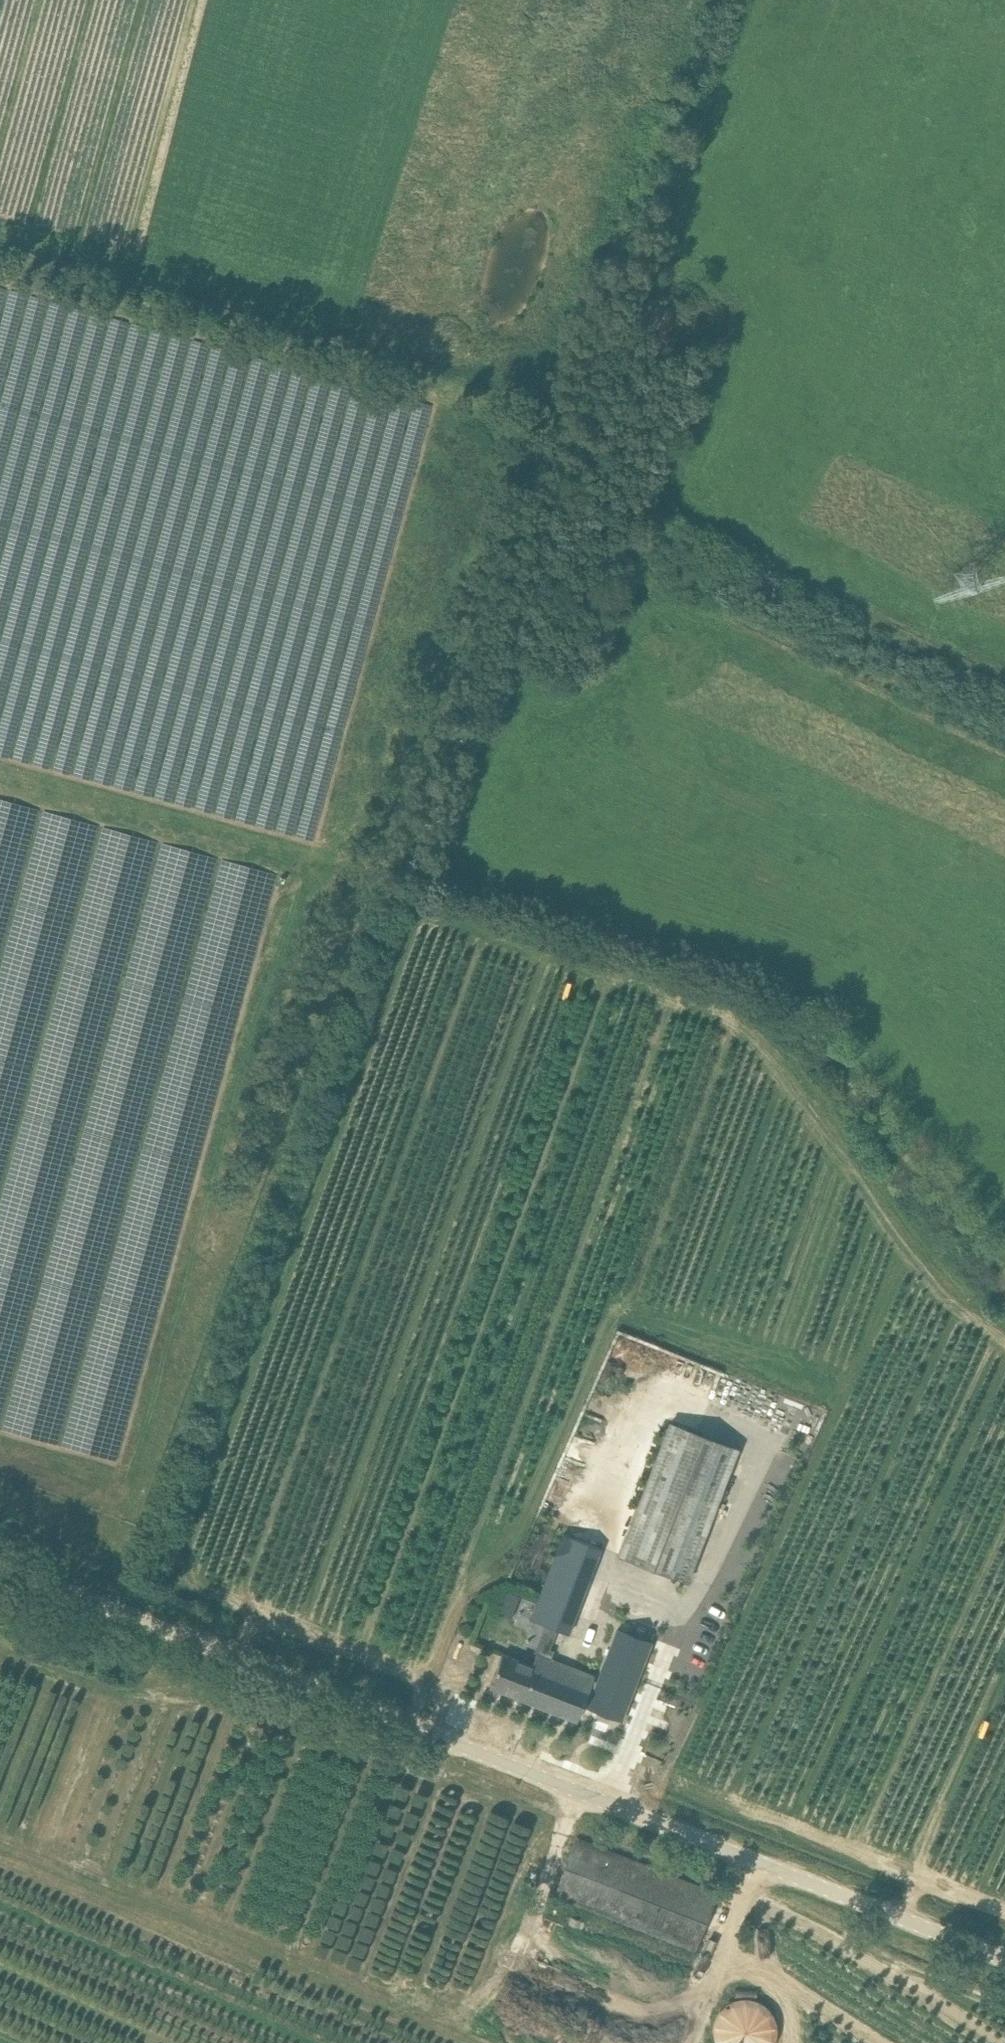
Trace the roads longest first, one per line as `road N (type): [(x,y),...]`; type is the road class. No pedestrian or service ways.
road 1 (unclassified): [(1004,1959),(0,1565)]
road 2 (track): [(692,2042),(762,1863)]

